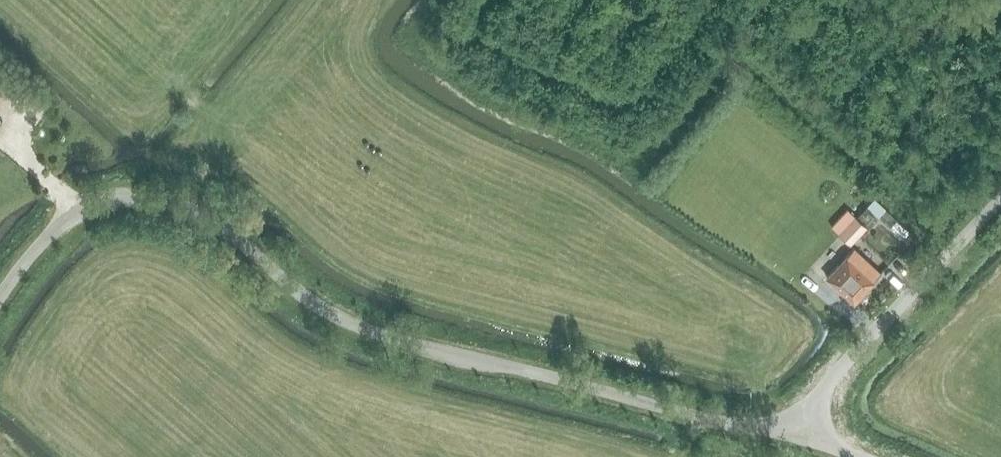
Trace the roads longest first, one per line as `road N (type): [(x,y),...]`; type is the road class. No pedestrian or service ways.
road 1 (unclassified): [(0,298),(66,221),(105,201),(148,199),(215,222),(302,297),(354,325),(800,439)]
road 2 (unclassified): [(800,439),(833,377),(1000,199)]

